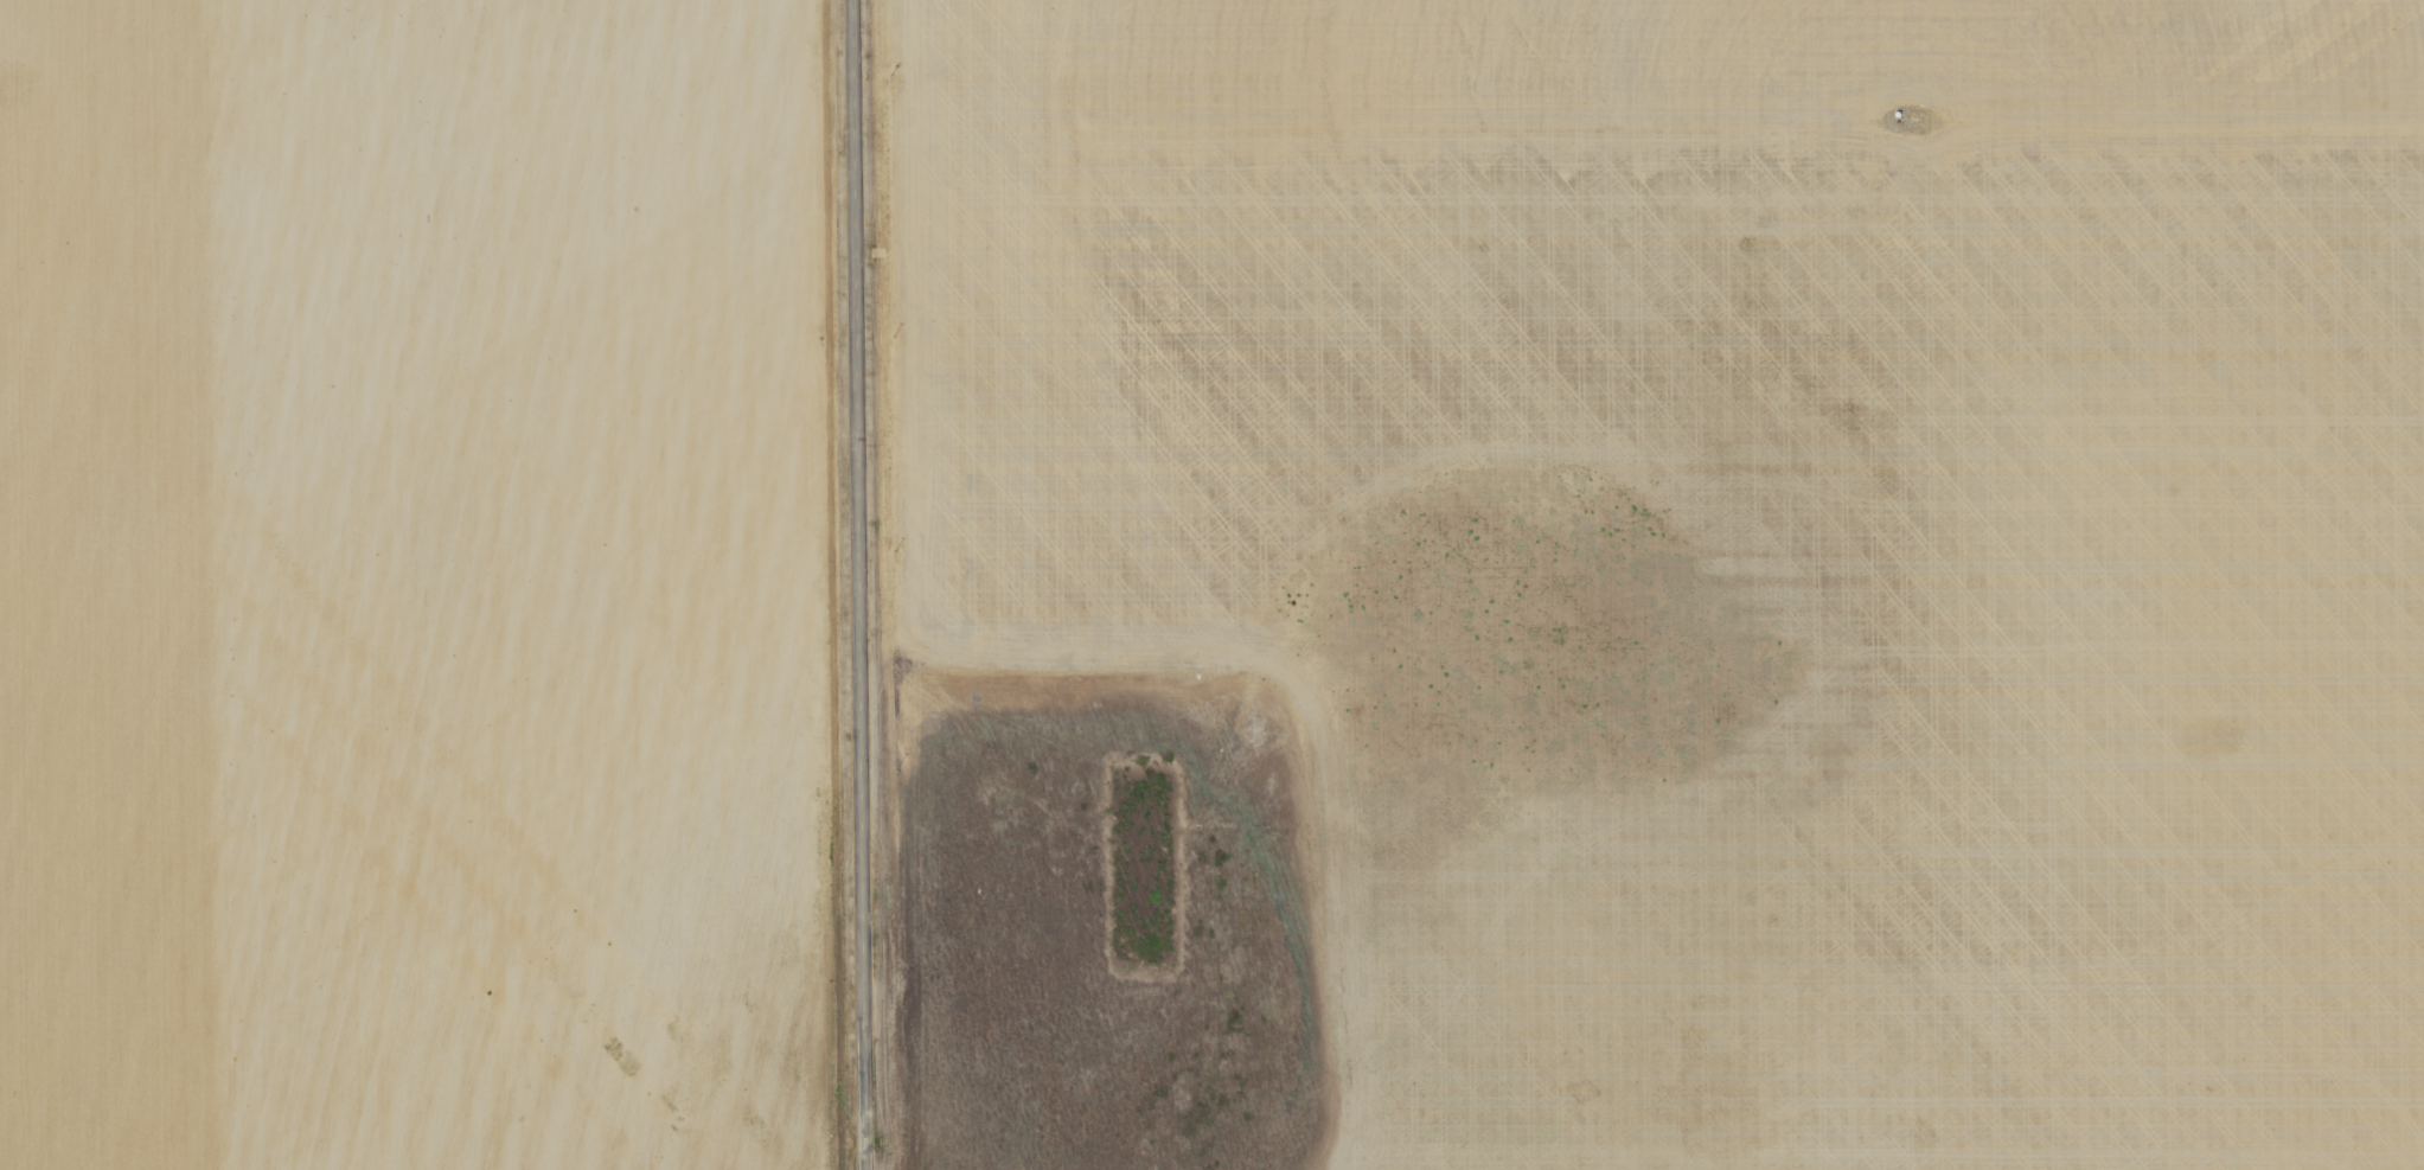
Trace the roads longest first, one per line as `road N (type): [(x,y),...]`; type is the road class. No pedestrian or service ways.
road 1 (tertiary): [(853,0),(865,1169)]

